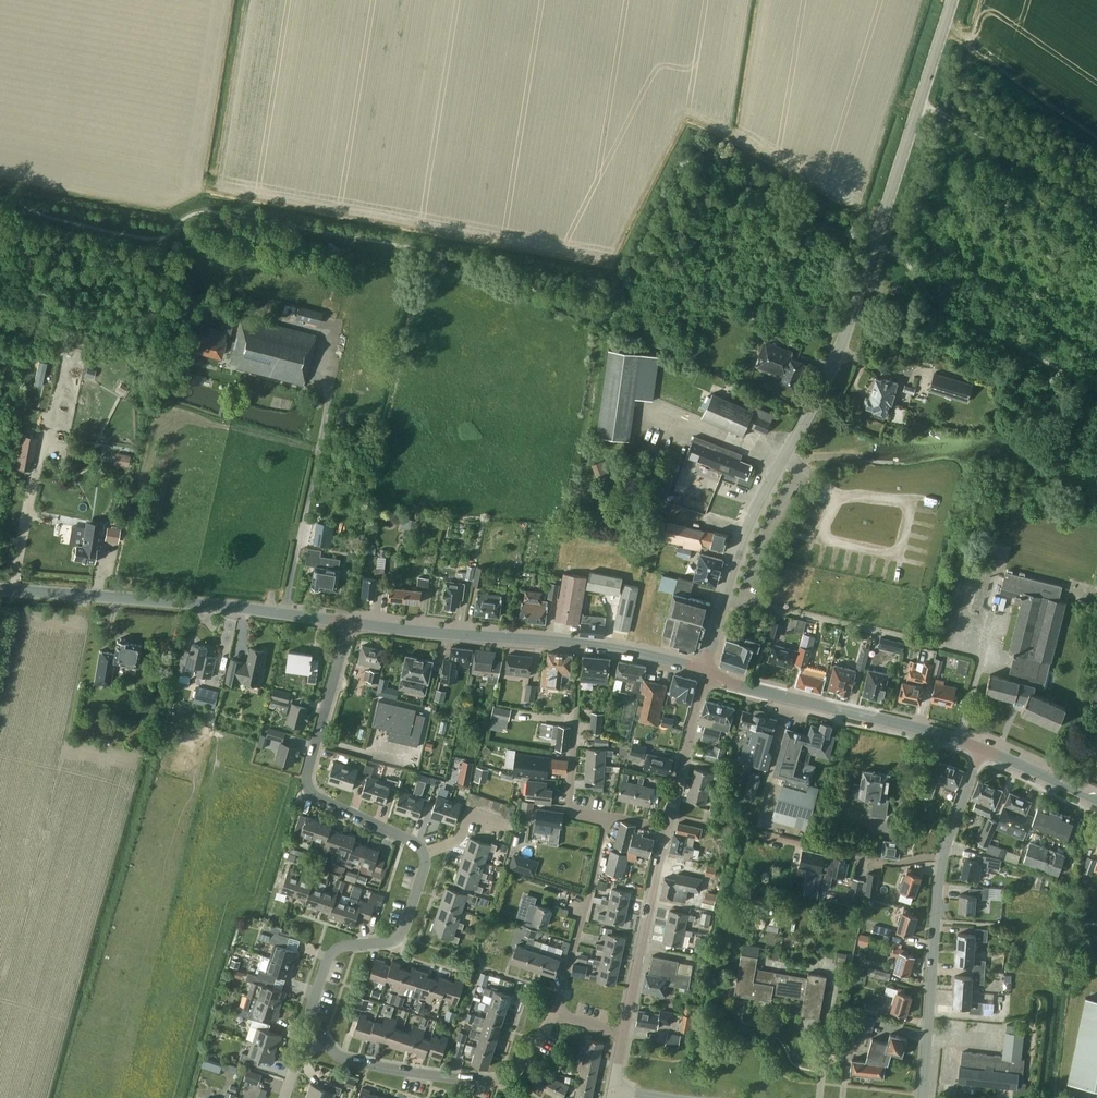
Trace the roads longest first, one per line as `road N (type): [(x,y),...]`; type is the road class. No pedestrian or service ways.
road 1 (tertiary): [(704,671),(743,536),(844,340),(952,0)]
road 2 (residential): [(323,1038),(310,1015),(330,953),(400,935),(425,864),(416,842),(310,789),(350,622)]
road 3 (tertiary): [(704,671),(607,647),(350,622)]
road 4 (tertiary): [(350,622),(0,589)]
road 5 (residential): [(625,1032),(555,1013),(517,1072),(499,1081),(339,1056),(323,1038)]
road 6 (tertiary): [(982,748),(704,671)]
road 7 (residential): [(942,858),(896,862),(670,815)]
road 8 (residential): [(923,1097),(942,858)]
road 9 (residential): [(625,1032),(667,827)]
road 10 (residential): [(667,827),(571,809),(577,704)]
road 11 (track): [(920,102),(1096,198)]
road 12 (residential): [(670,815),(704,671)]
road 13 (tertiary): [(1096,798),(982,748)]

